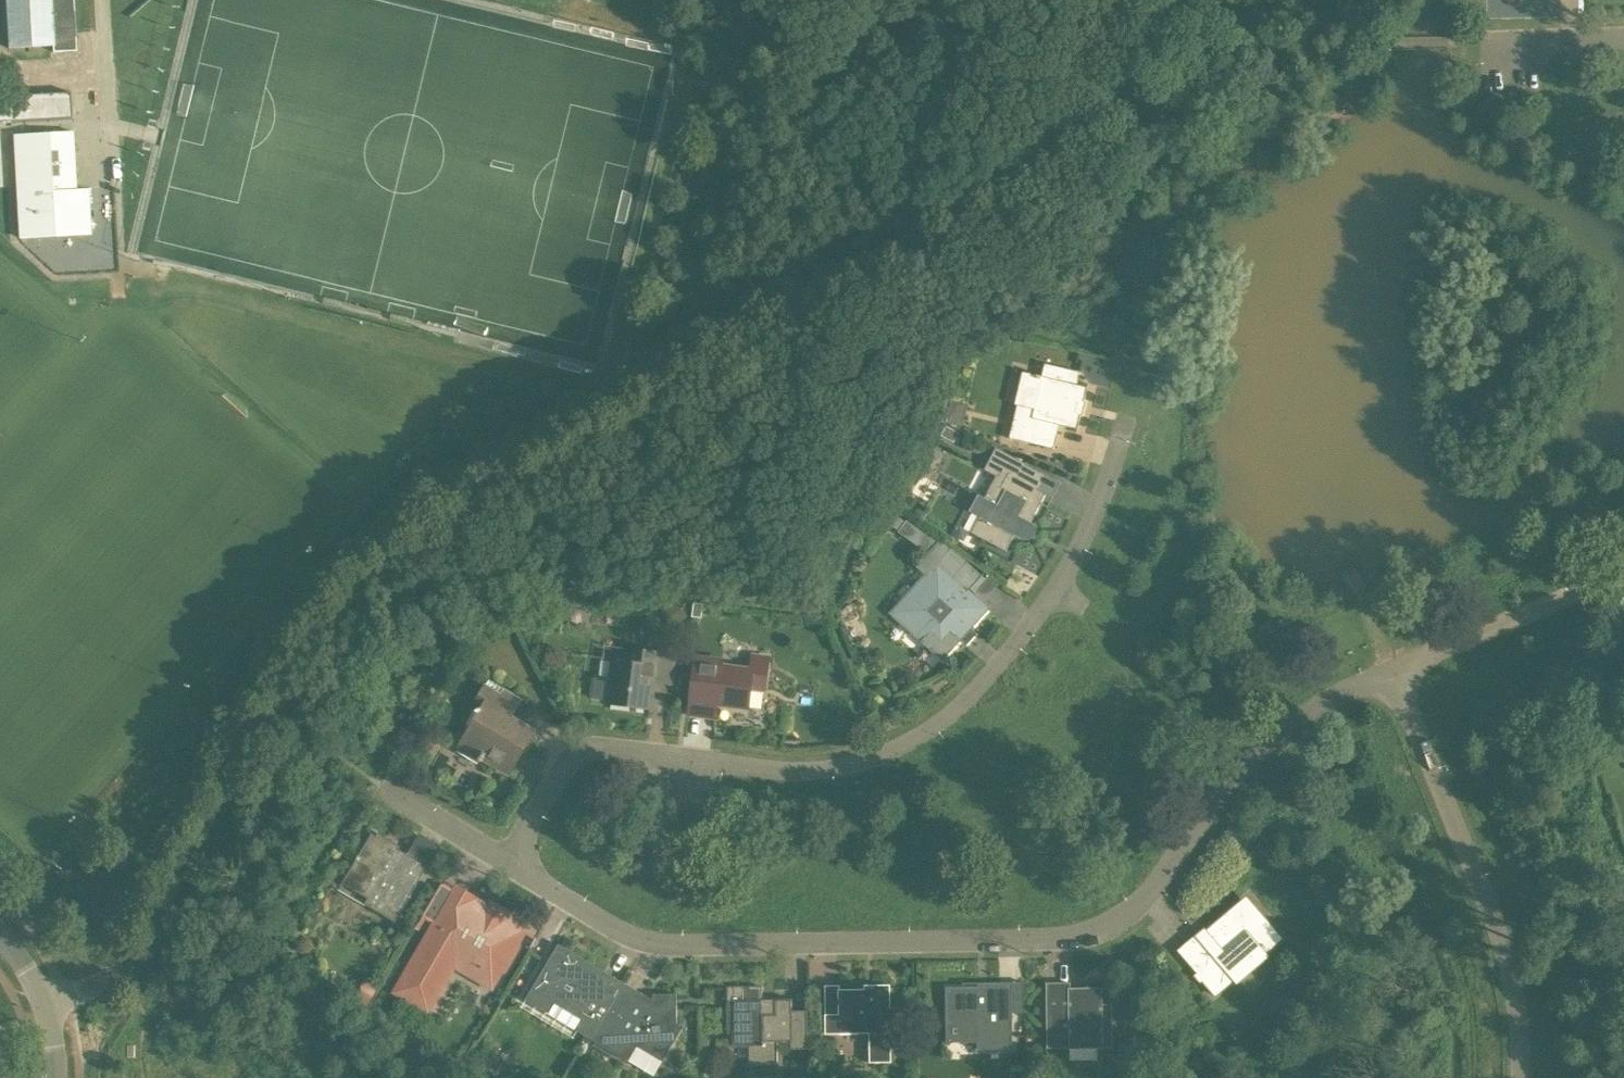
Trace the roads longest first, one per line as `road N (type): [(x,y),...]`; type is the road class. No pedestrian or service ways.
road 1 (unclassified): [(69,1001),(116,971),(303,661),(362,589),(478,506),(899,273),(935,246),(996,185),(1044,120),(1104,0)]
road 2 (residential): [(511,863),(600,919),(672,942),(1088,930),(1129,911),(1282,729),(1390,670)]
road 3 (residential): [(511,863),(582,749),(815,770),(870,759),(918,736),(959,706),(1026,630),(1098,506),(1122,431)]
road 4 (residential): [(1516,1077),(1514,982),(1498,895),(1390,670)]
road 5 (residential): [(1390,670),(1623,573)]
road 6 (residential): [(382,786),(511,863)]
road 7 (residential): [(1623,29),(1529,34),(1512,55)]

